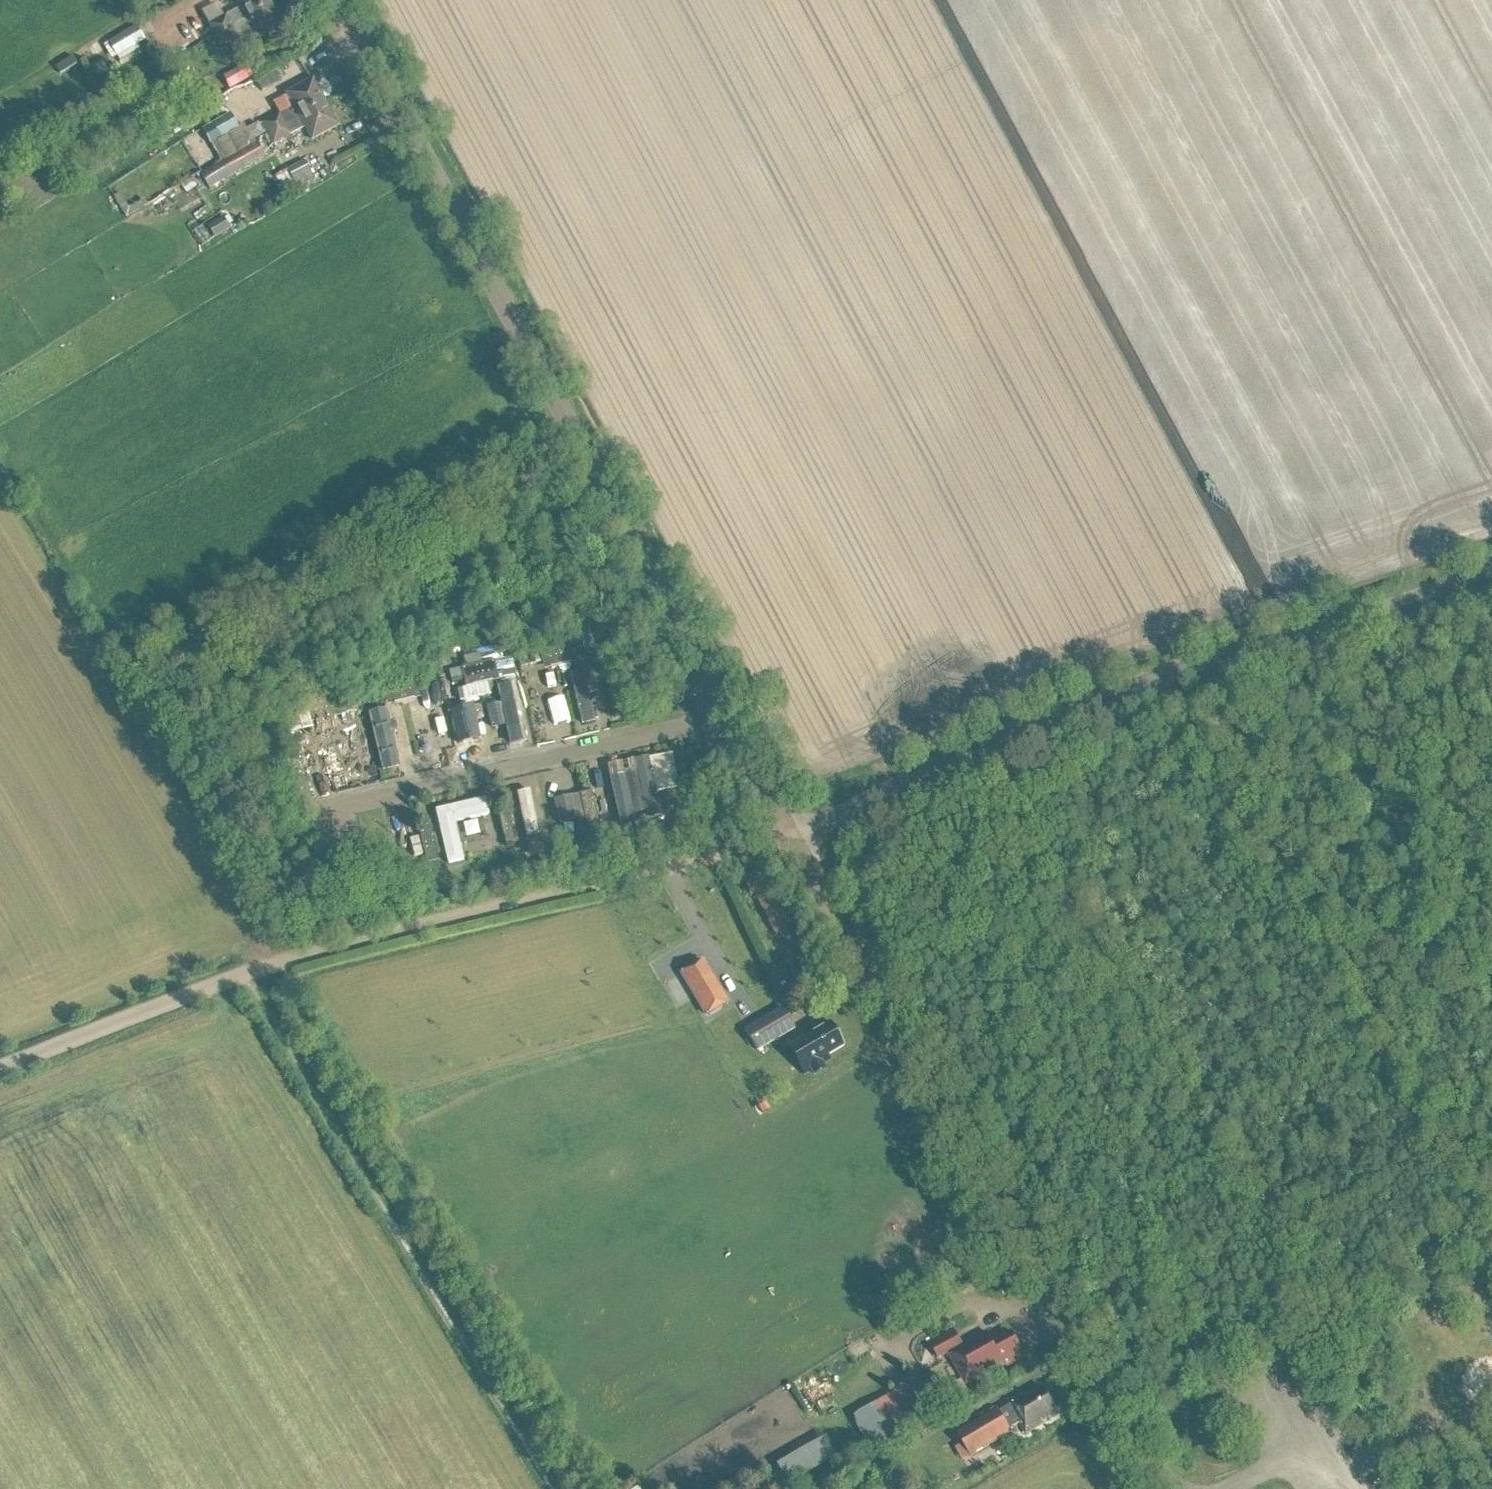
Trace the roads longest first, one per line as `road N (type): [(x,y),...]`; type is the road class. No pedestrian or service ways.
road 1 (track): [(0,1070),(293,957),(788,833)]
road 2 (tertiary): [(723,718),(334,0)]
road 3 (tertiary): [(1169,1488),(788,833)]
road 4 (unclassified): [(788,833),(1163,675),(1491,575)]
road 5 (unclassified): [(331,846),(352,804),(723,718)]
road 6 (tertiary): [(788,833),(723,718)]

